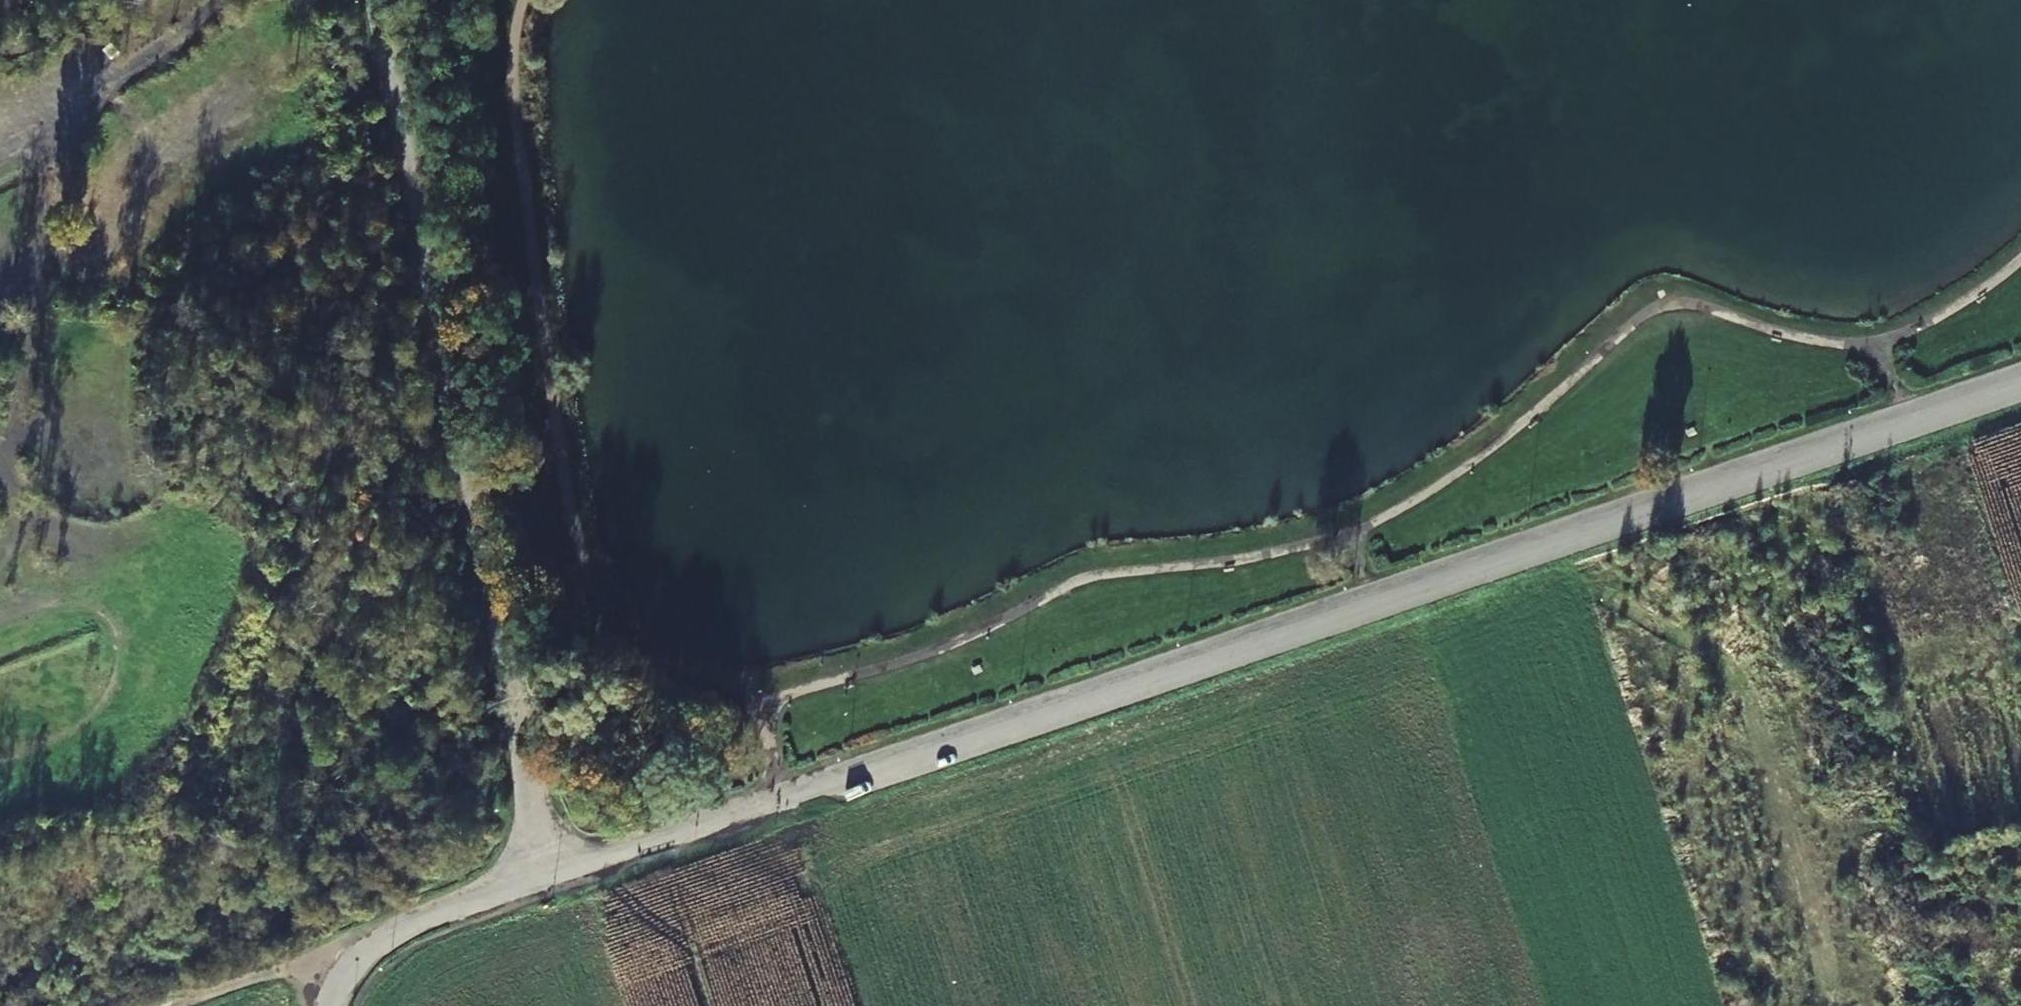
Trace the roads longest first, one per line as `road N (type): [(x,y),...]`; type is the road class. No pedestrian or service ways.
road 1 (residential): [(532,877),(2020,377)]
road 2 (unclassified): [(350,0),(532,877)]
road 3 (residential): [(328,1005),(336,960),(532,877)]

